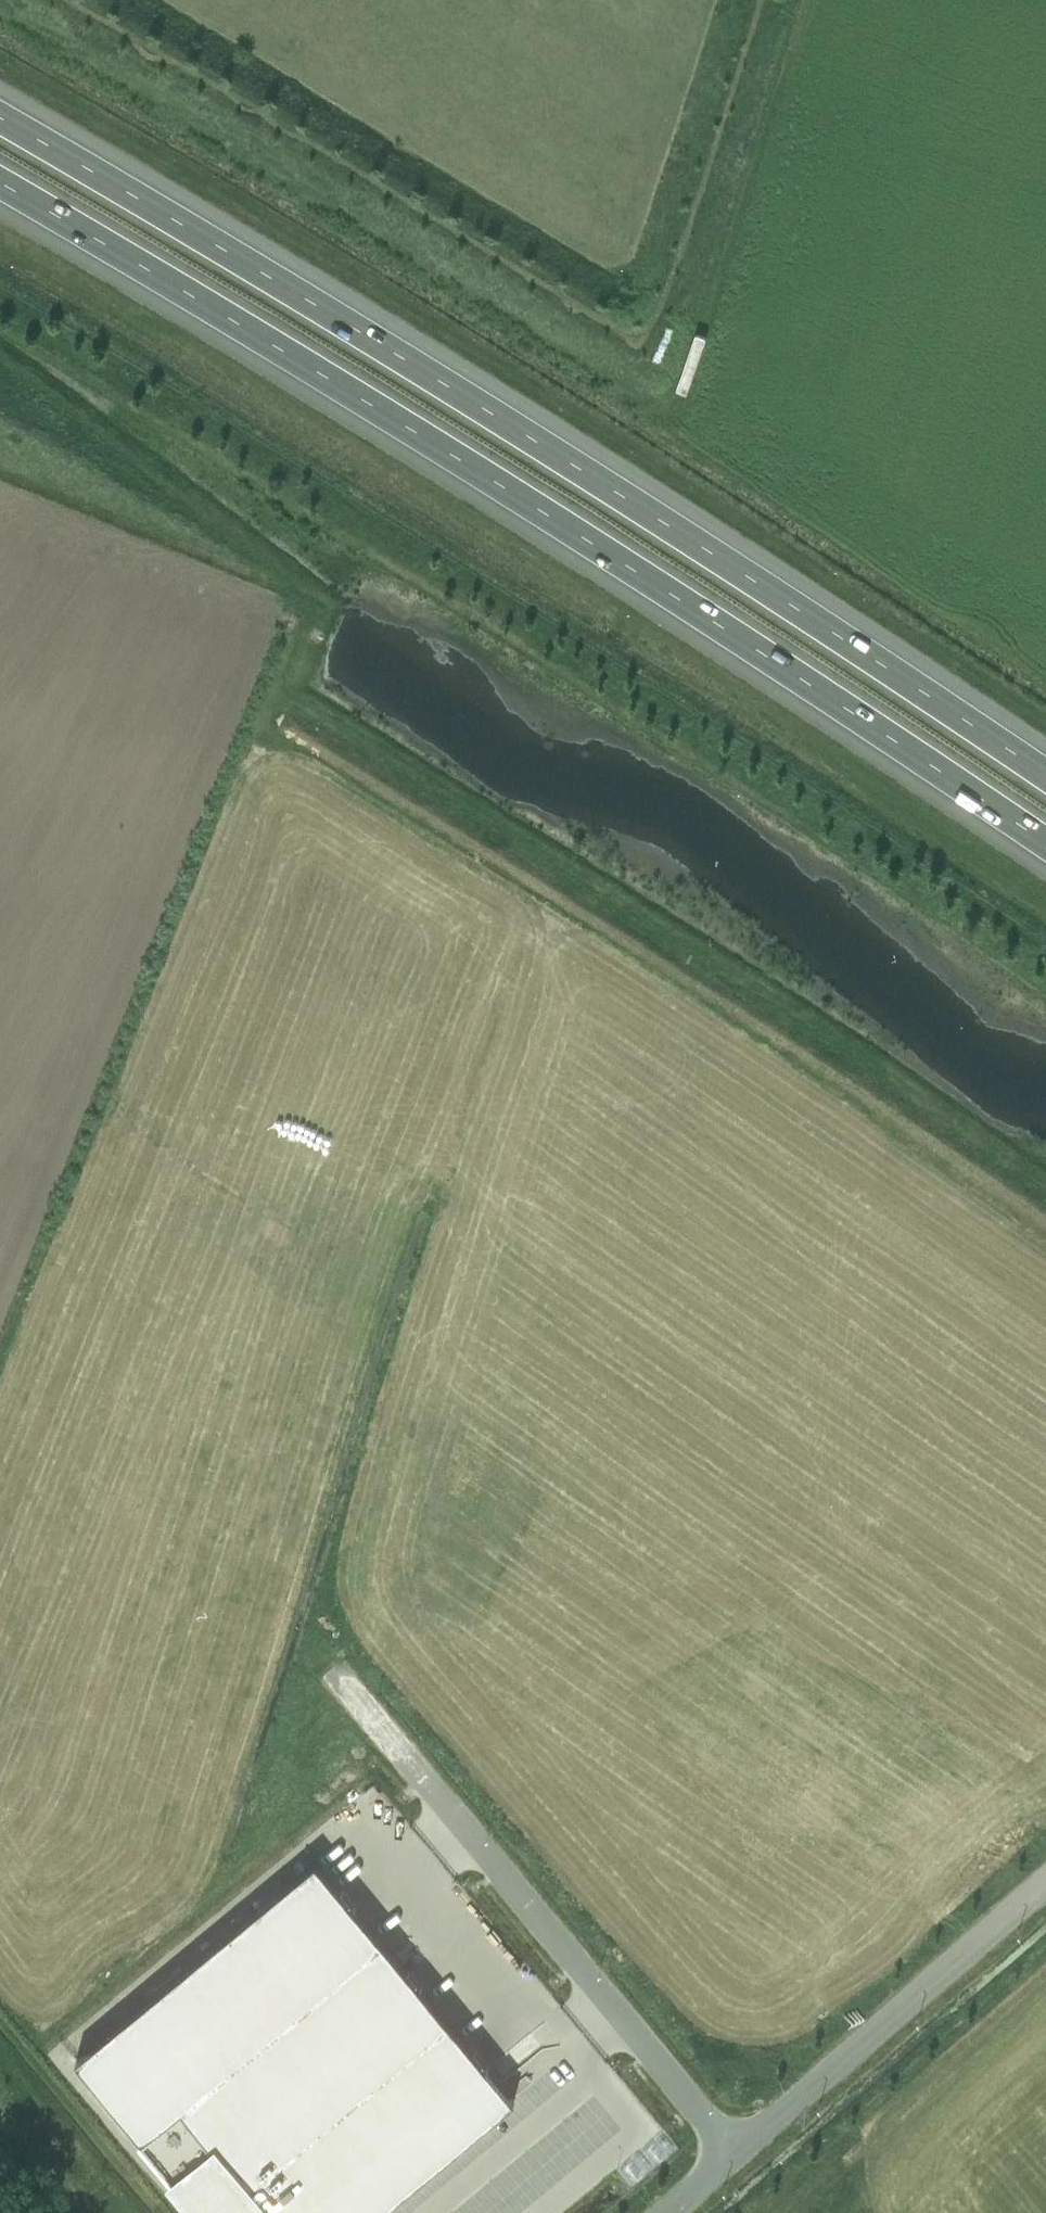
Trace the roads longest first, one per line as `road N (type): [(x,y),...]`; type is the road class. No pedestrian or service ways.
road 1 (motorway): [(0,185),(643,577),(1045,846)]
road 2 (motorway): [(1045,778),(678,532),(185,226),(0,121)]
road 3 (unclassified): [(336,1679),(730,2155)]
road 4 (unclassified): [(730,2155),(1045,1881)]

